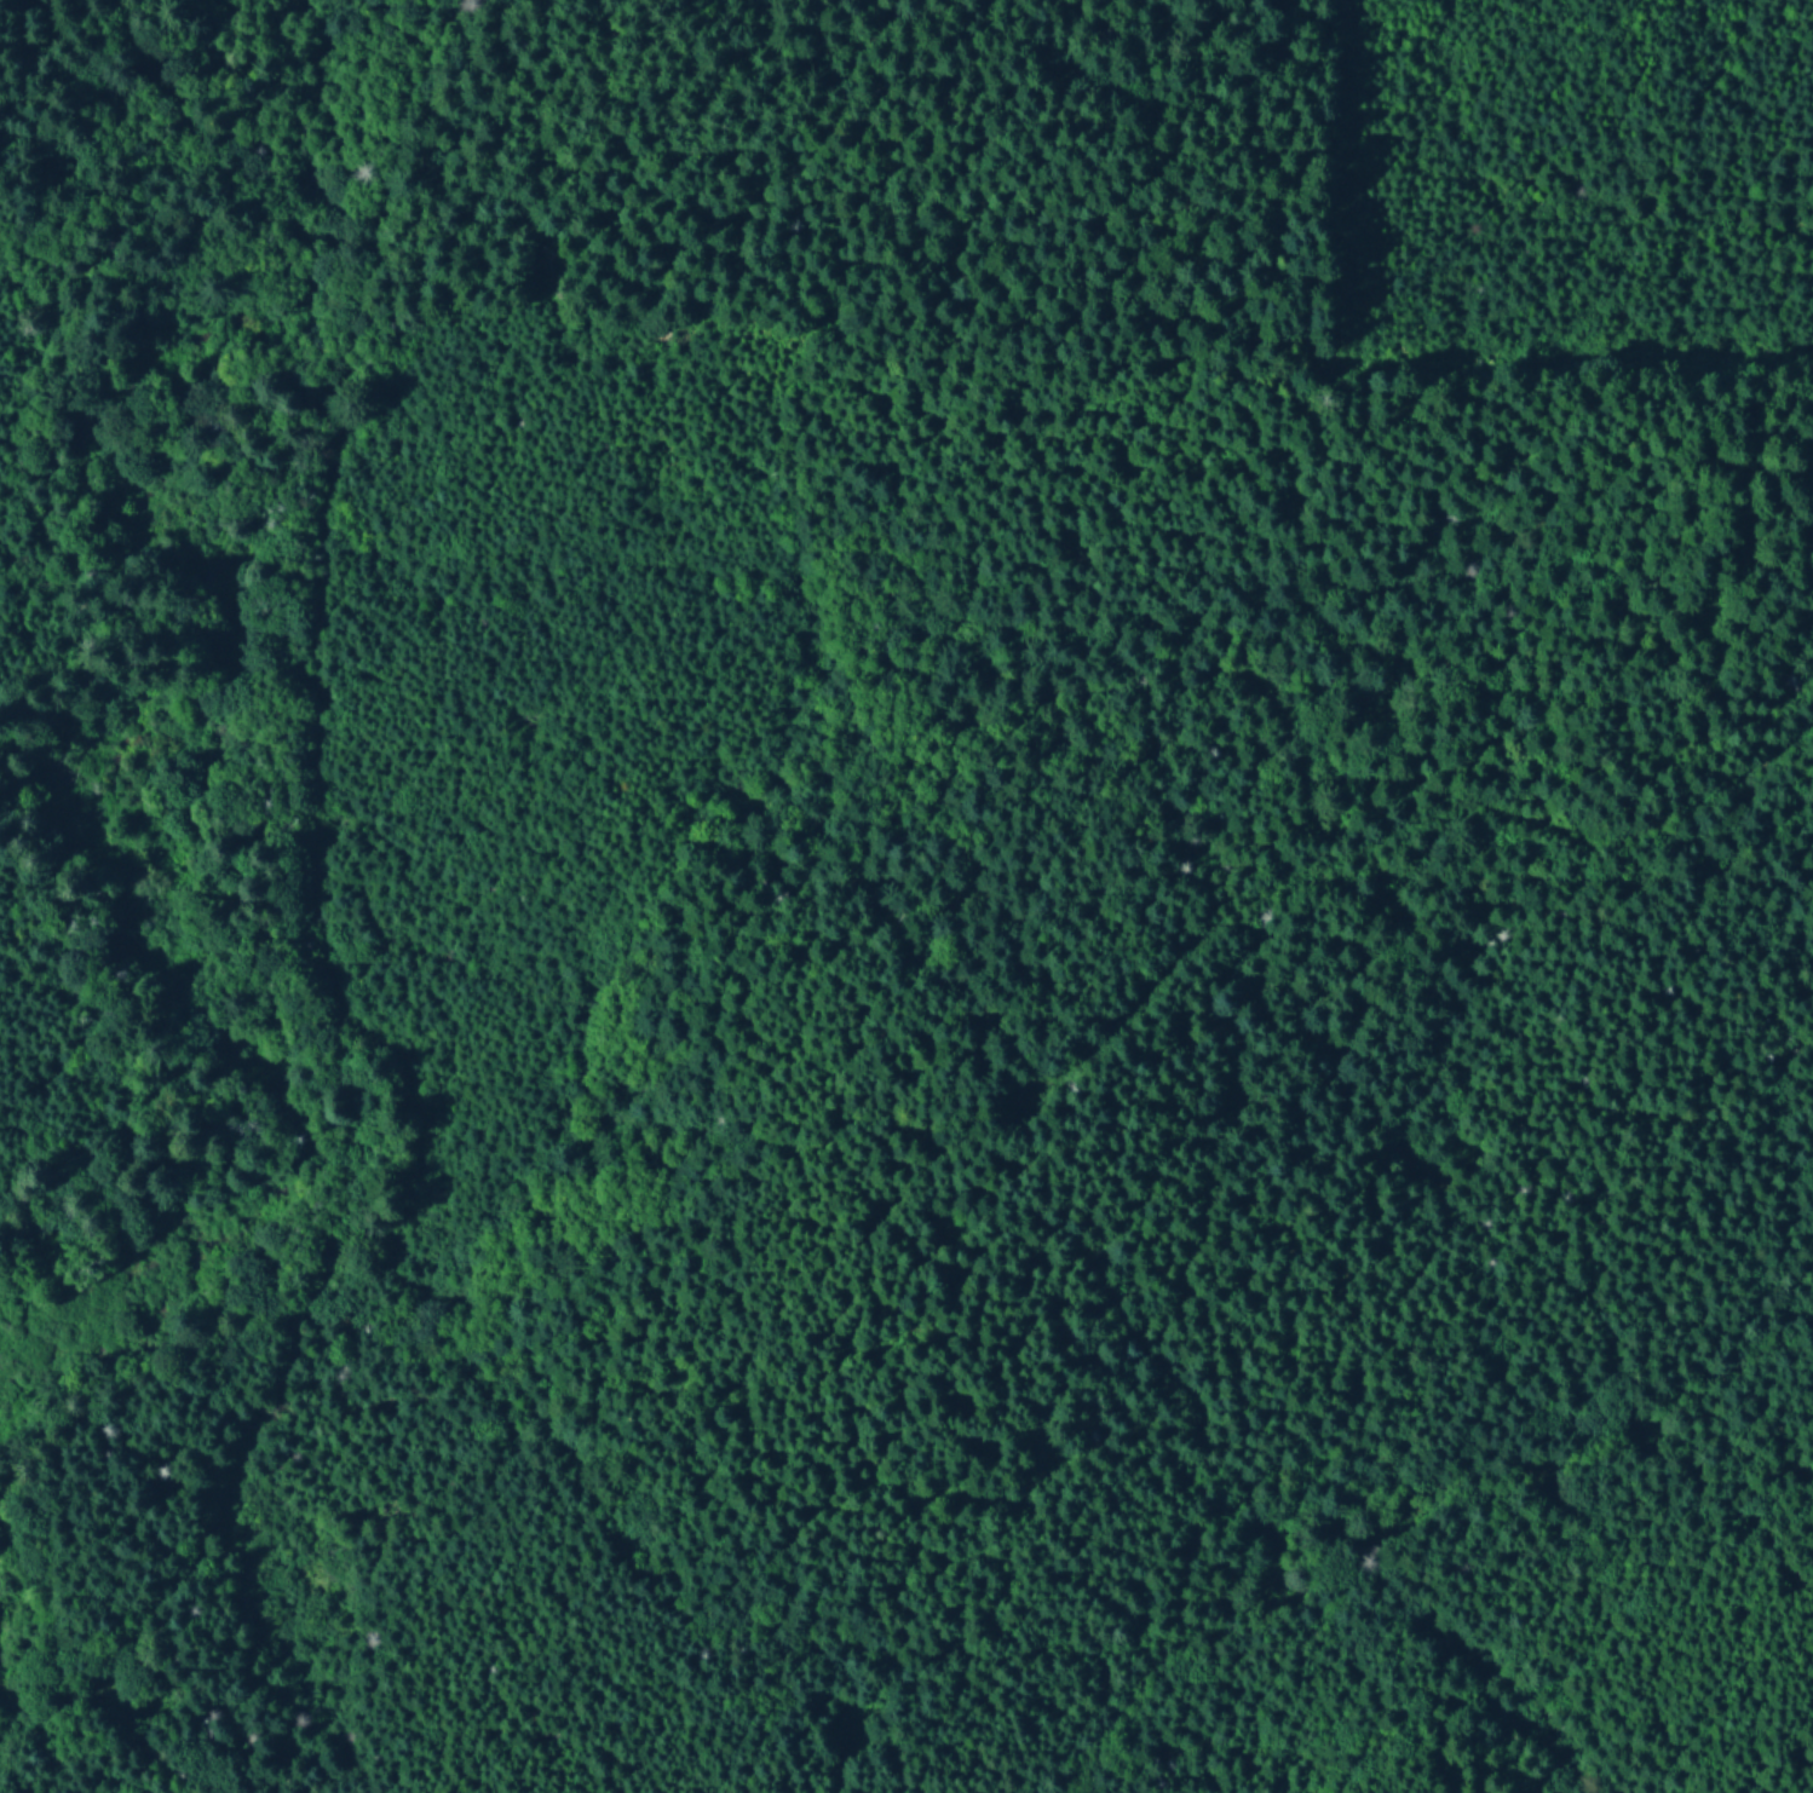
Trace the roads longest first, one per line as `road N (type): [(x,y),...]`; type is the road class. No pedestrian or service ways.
road 1 (track): [(417,0),(320,553),(313,818),(351,1141),(329,1243),(271,1390),(179,1566),(96,1690),(0,1743)]
road 2 (track): [(1812,724),(1789,754),(1671,813),(1570,830),(1498,817),(1435,817),(1249,893),(1178,939),(1013,1095)]
road 3 (track): [(96,1690),(170,1792)]

